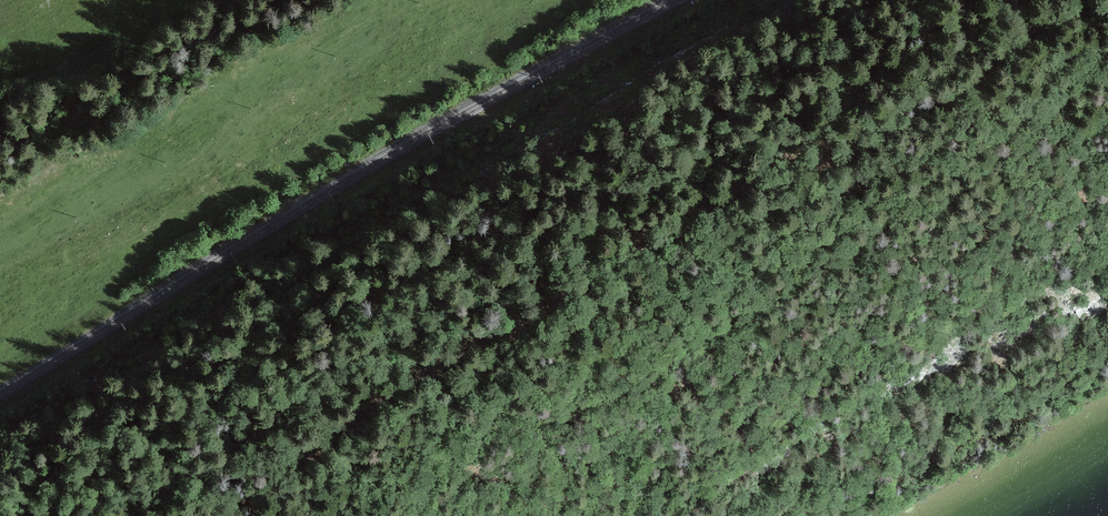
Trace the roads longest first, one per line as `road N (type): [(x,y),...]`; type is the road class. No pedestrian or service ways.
road 1 (track): [(228,515),(398,391),(722,203),(850,157),(953,102),(1089,0)]
road 2 (track): [(1107,156),(1019,214),(850,257),(653,369),(517,419),(330,515)]

